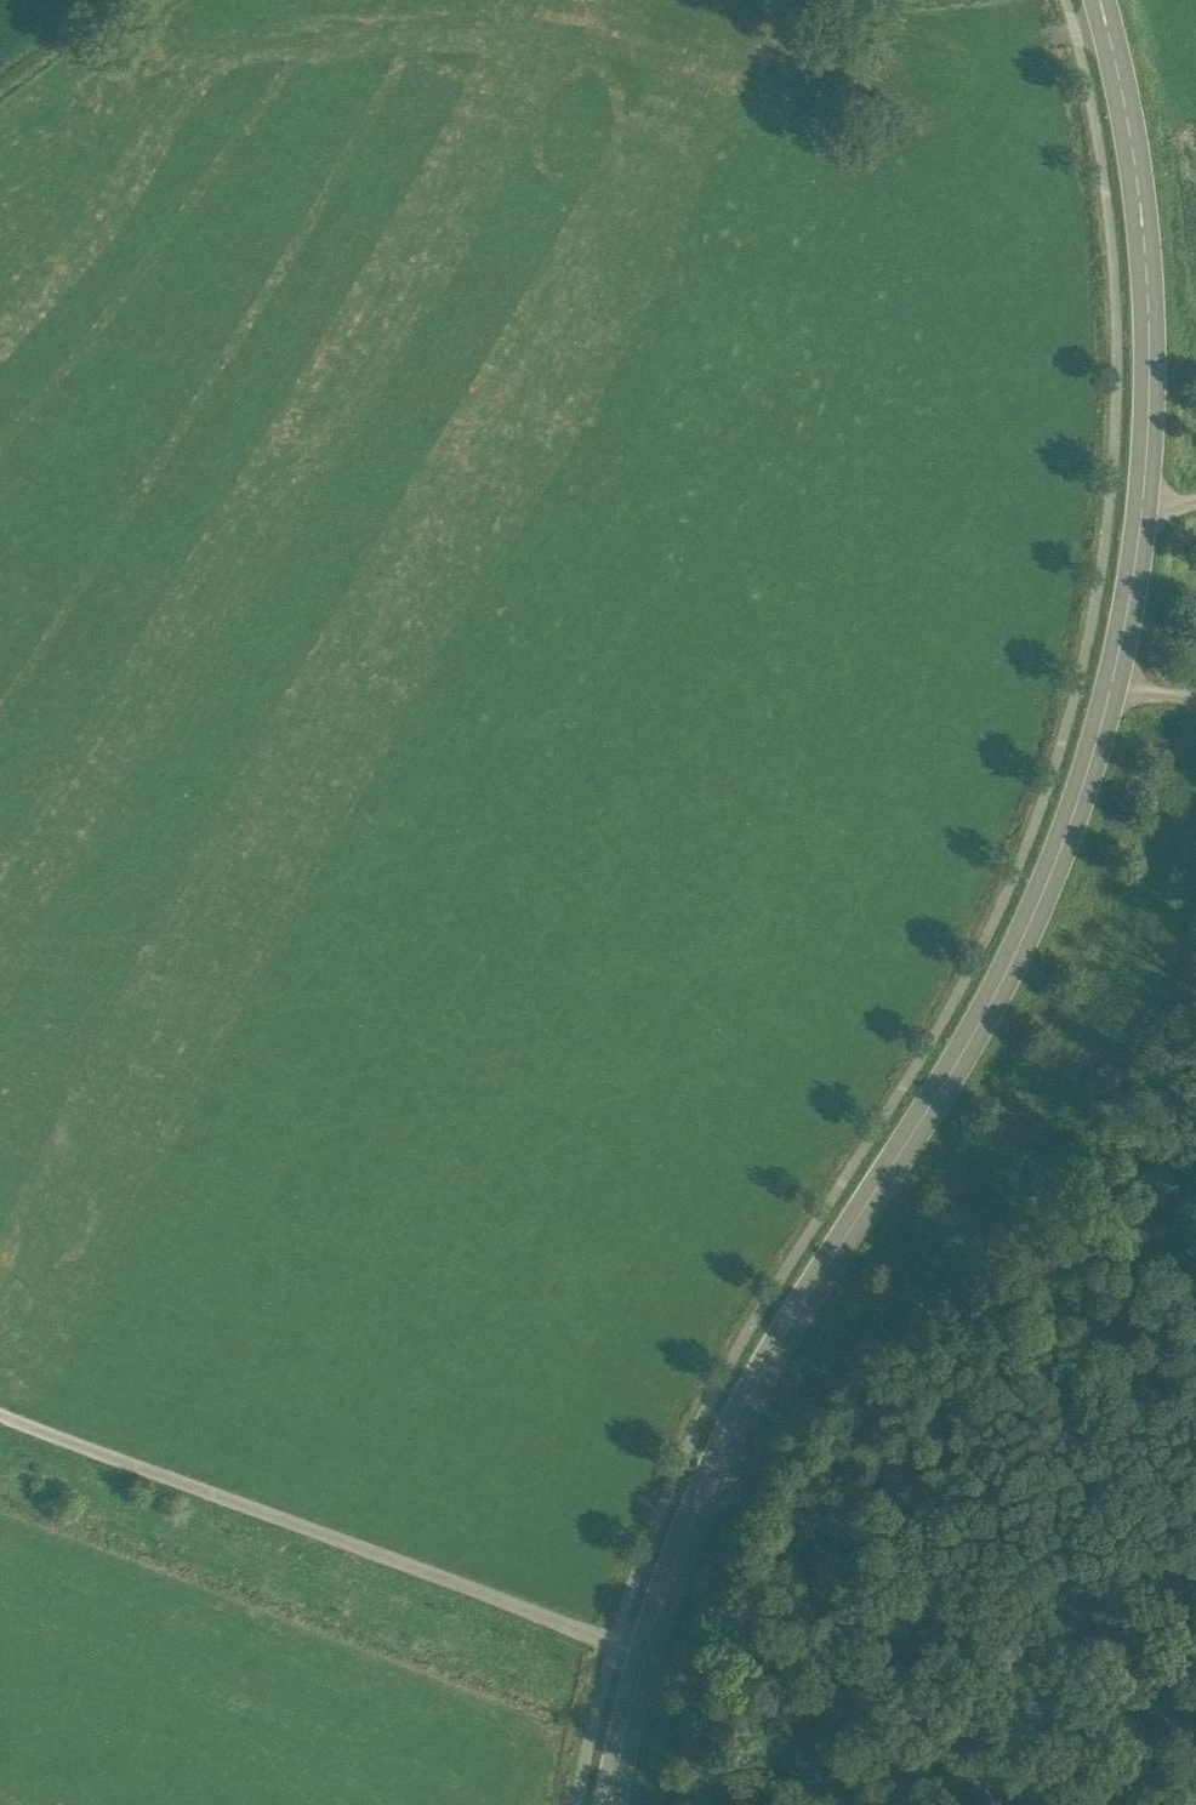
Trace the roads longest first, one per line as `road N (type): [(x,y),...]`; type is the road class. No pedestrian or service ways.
road 1 (secondary): [(611,1804),(643,1656),(691,1522),(792,1321),(992,1047),(1087,837),(1136,675),(1160,516),(1164,320),(1157,186),(1110,0)]

